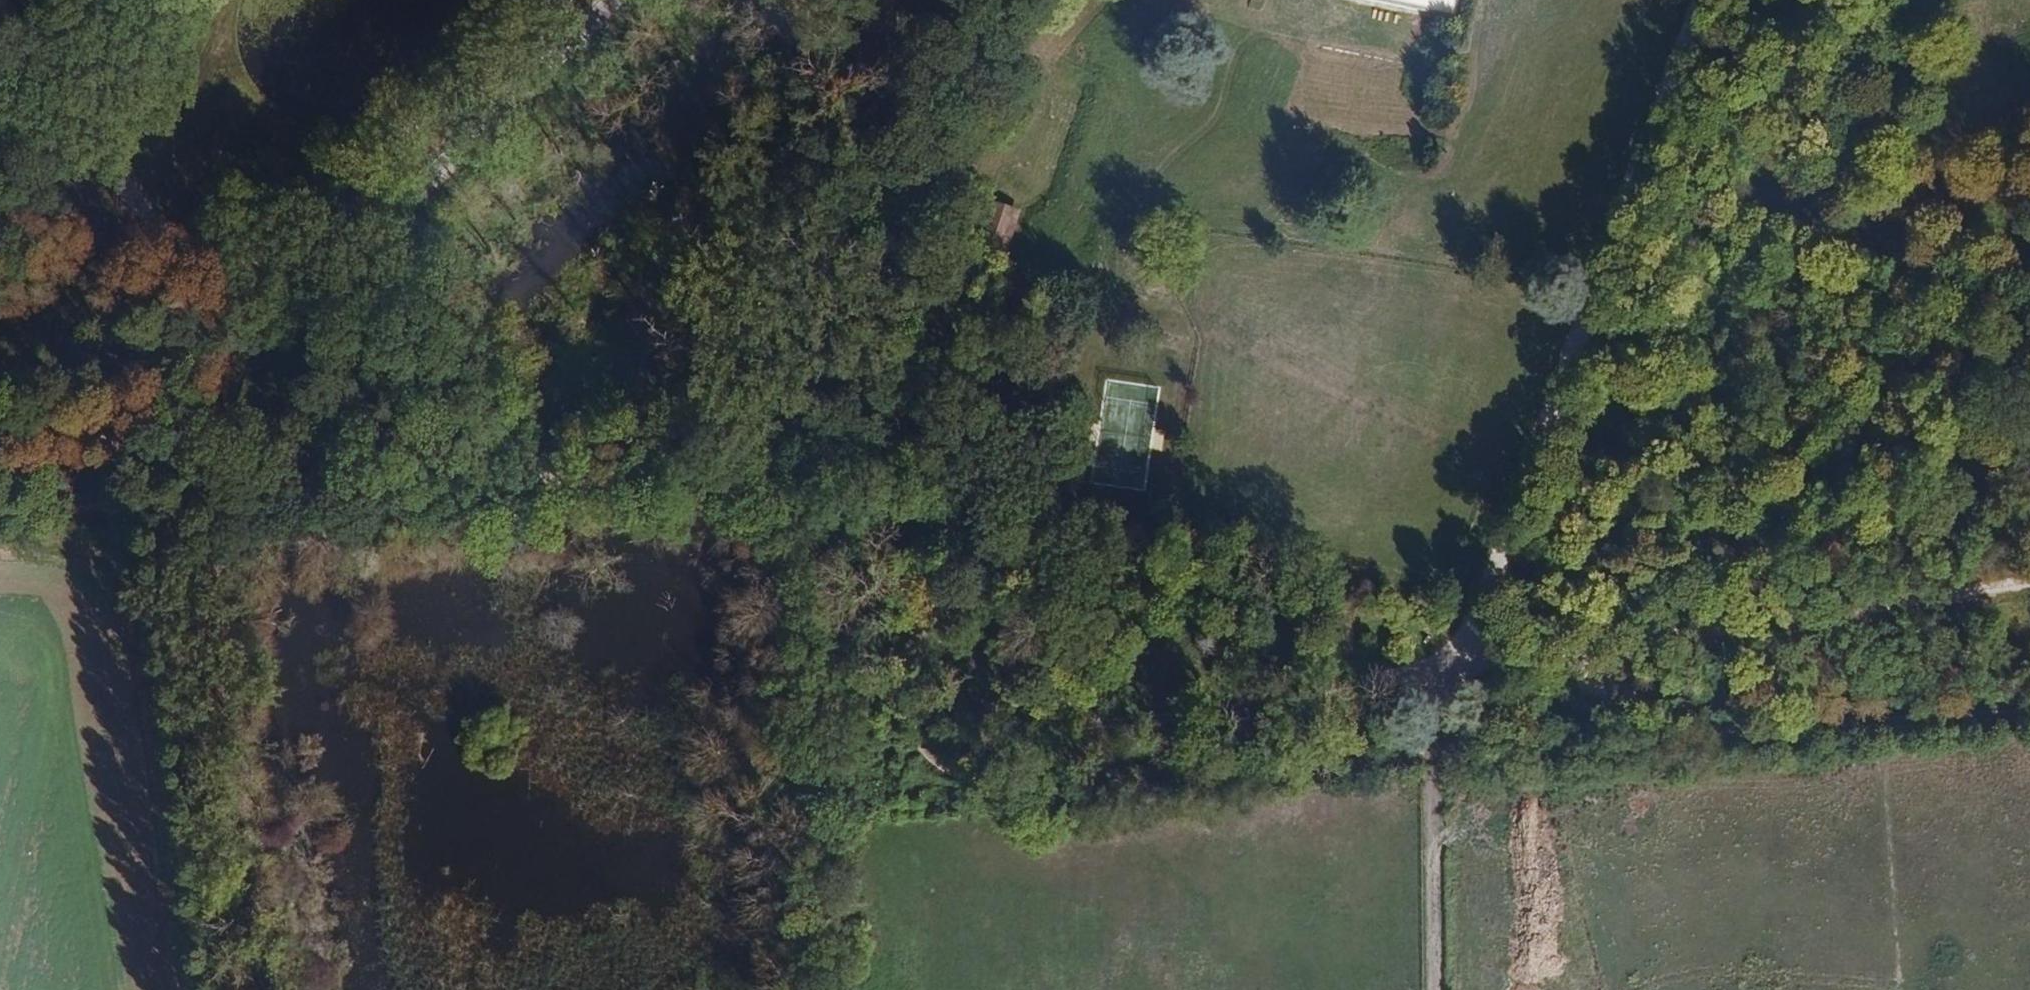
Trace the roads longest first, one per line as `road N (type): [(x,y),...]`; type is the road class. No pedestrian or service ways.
road 1 (track): [(2029,722),(1425,763),(1008,814),(961,803),(933,775),(868,683),(787,533),(744,496),(675,488),(0,526)]
road 2 (track): [(617,0),(356,253),(252,280),(147,271),(101,232),(82,176),(72,100),(96,21),(112,0)]
road 3 (track): [(1432,762),(1434,989)]

